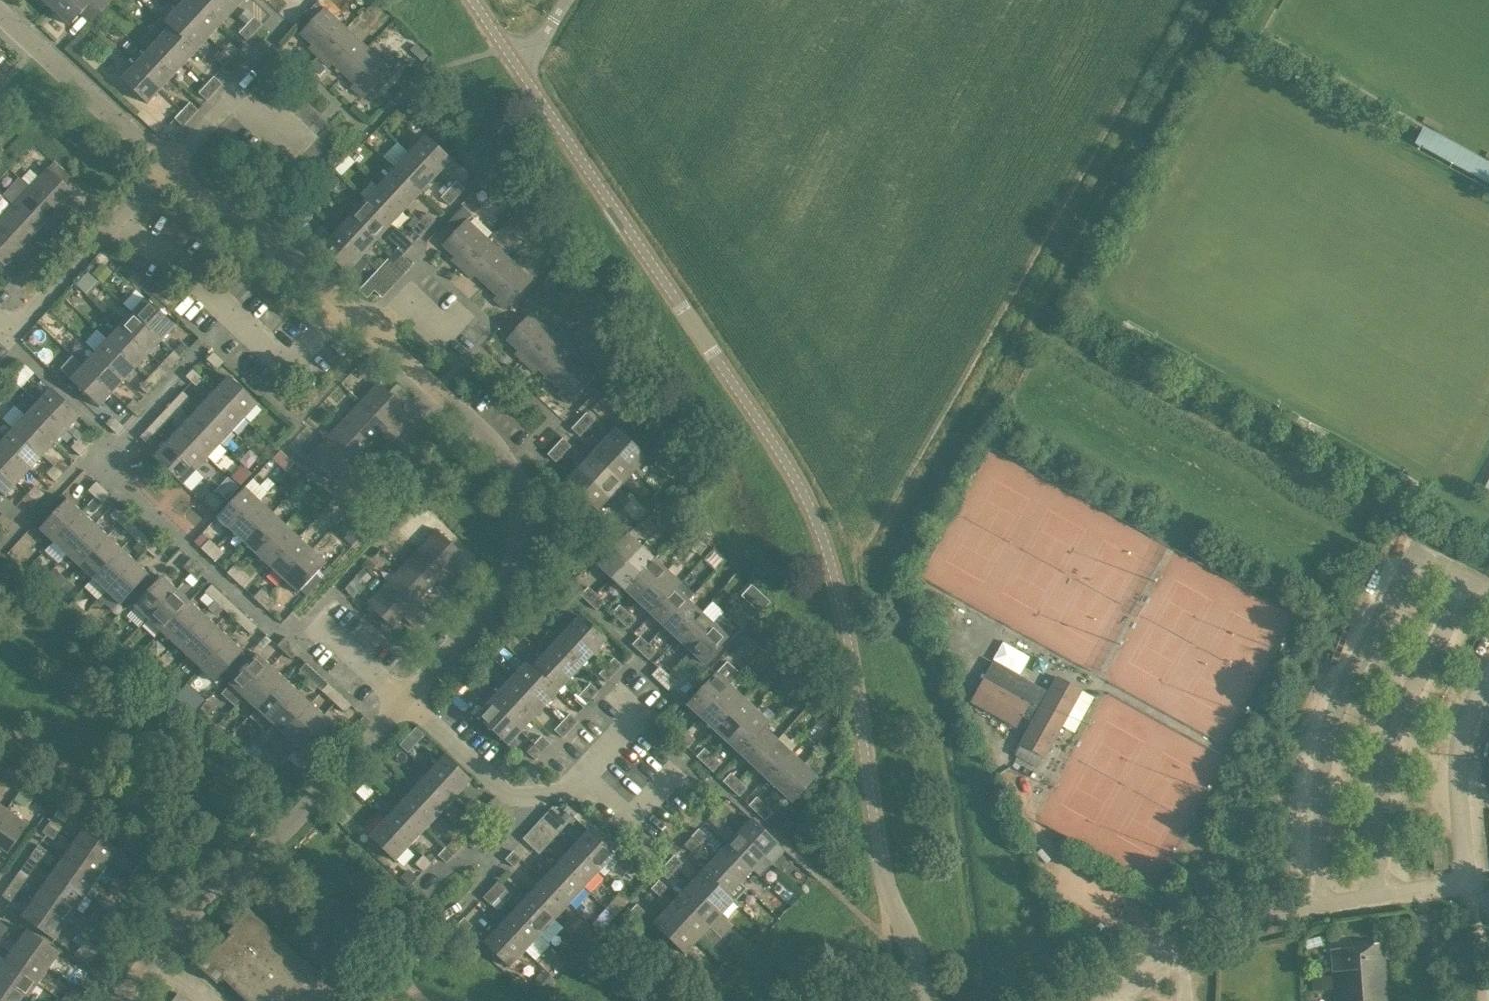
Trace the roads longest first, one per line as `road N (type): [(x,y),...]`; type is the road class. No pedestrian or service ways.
road 1 (residential): [(923,1000),(883,879),(841,614),(804,495),(513,62)]
road 2 (tertiary): [(404,700),(498,600),(515,553),(516,496),(486,435),(345,308)]
road 3 (tertiary): [(117,1000),(183,914),(278,840),(404,700)]
road 4 (residential): [(1075,1000),(1198,928),(1467,883)]
road 5 (residential): [(345,308),(288,367),(188,268),(114,226)]
road 6 (residential): [(628,822),(592,790),(510,796),(404,700)]
road 7 (tertiary): [(345,308),(257,223),(165,168)]
road 8 (tertiary): [(165,168),(0,13)]
road 9 (residential): [(0,327),(10,336),(114,226)]

